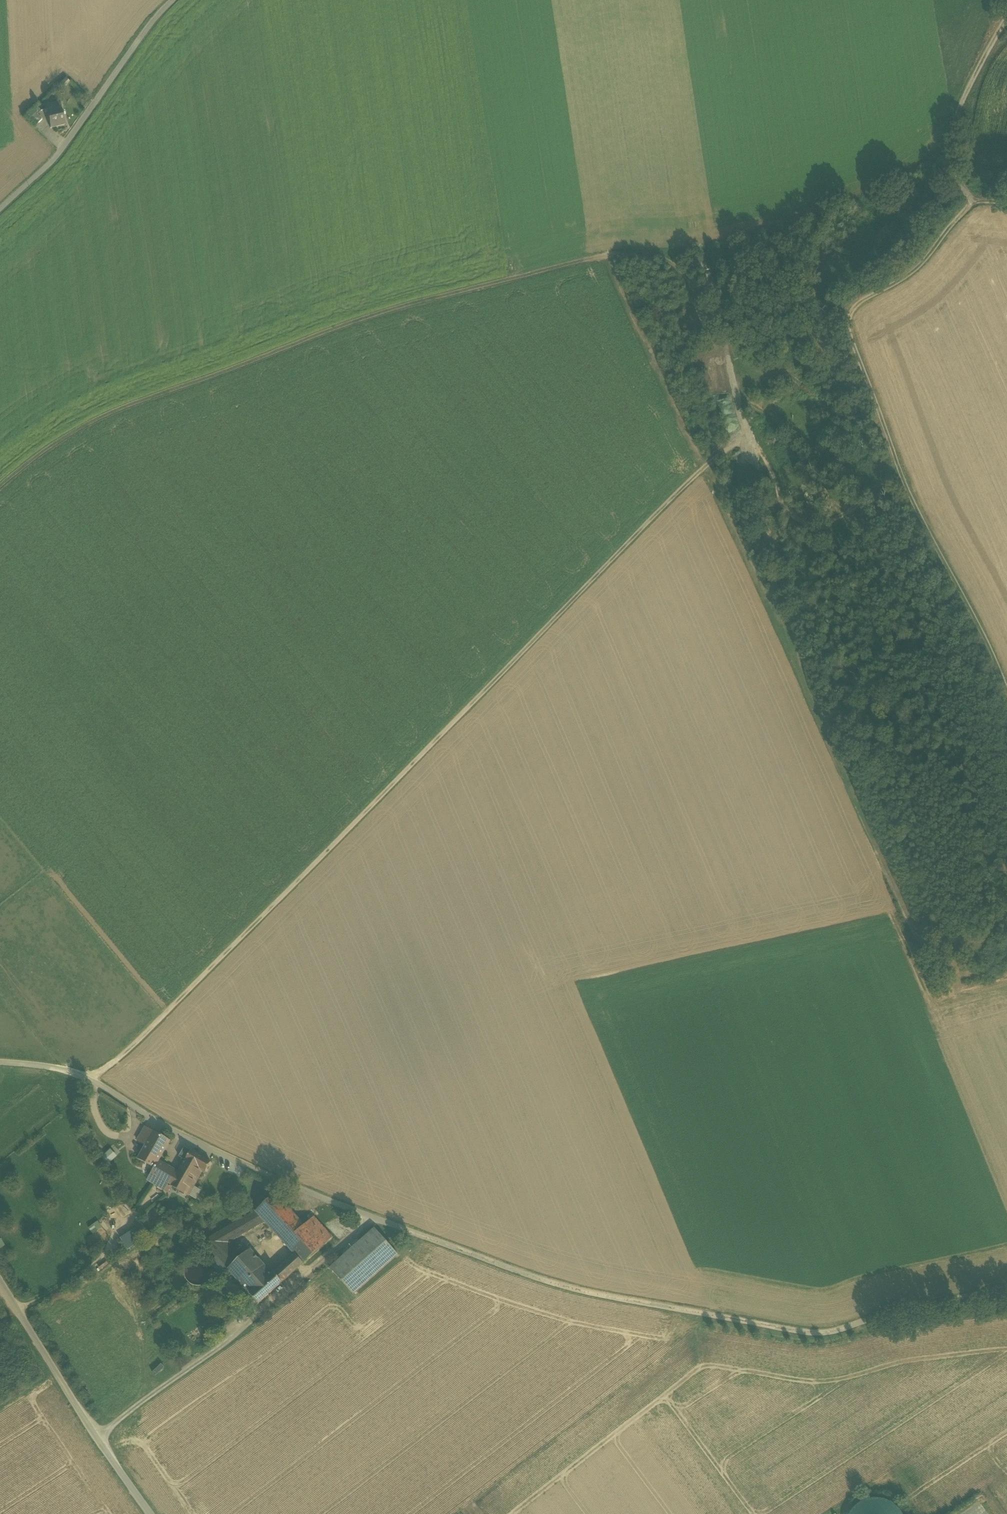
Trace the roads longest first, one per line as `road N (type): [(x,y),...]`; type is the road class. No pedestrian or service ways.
road 1 (track): [(1006,1288),(816,1331),(622,1307),(430,1244),(211,1152),(91,1079)]
road 2 (track): [(744,437),(715,301),(661,258),(627,254),(392,310),(138,404),(45,453),(0,489)]
road 3 (track): [(91,1079),(134,1046),(744,437)]
road 4 (track): [(852,506),(908,657),(1006,881)]
road 5 (unclassified): [(0,1285),(151,1513)]
road 6 (track): [(0,208),(53,161),(170,0)]
road 7 (track): [(1006,680),(907,479)]
road 8 (track): [(907,479),(816,526),(788,515),(744,437)]
road 9 (track): [(1006,18),(957,120),(953,164),(972,204)]
road 10 (track): [(850,309),(919,267),(972,204),(1006,204)]
road 11 (track): [(907,479),(850,309)]

